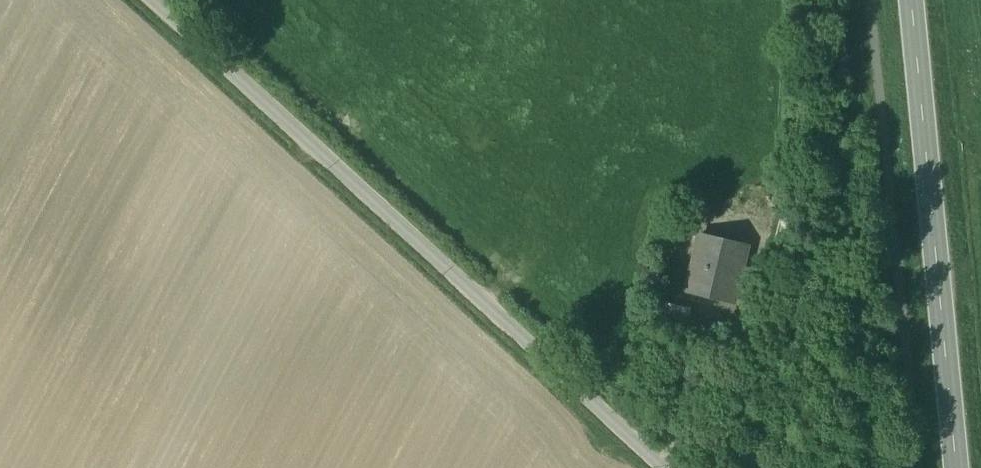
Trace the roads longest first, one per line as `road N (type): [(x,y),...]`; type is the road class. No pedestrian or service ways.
road 1 (unclassified): [(155,0),(666,467)]
road 2 (tertiary): [(911,0),(957,467)]

